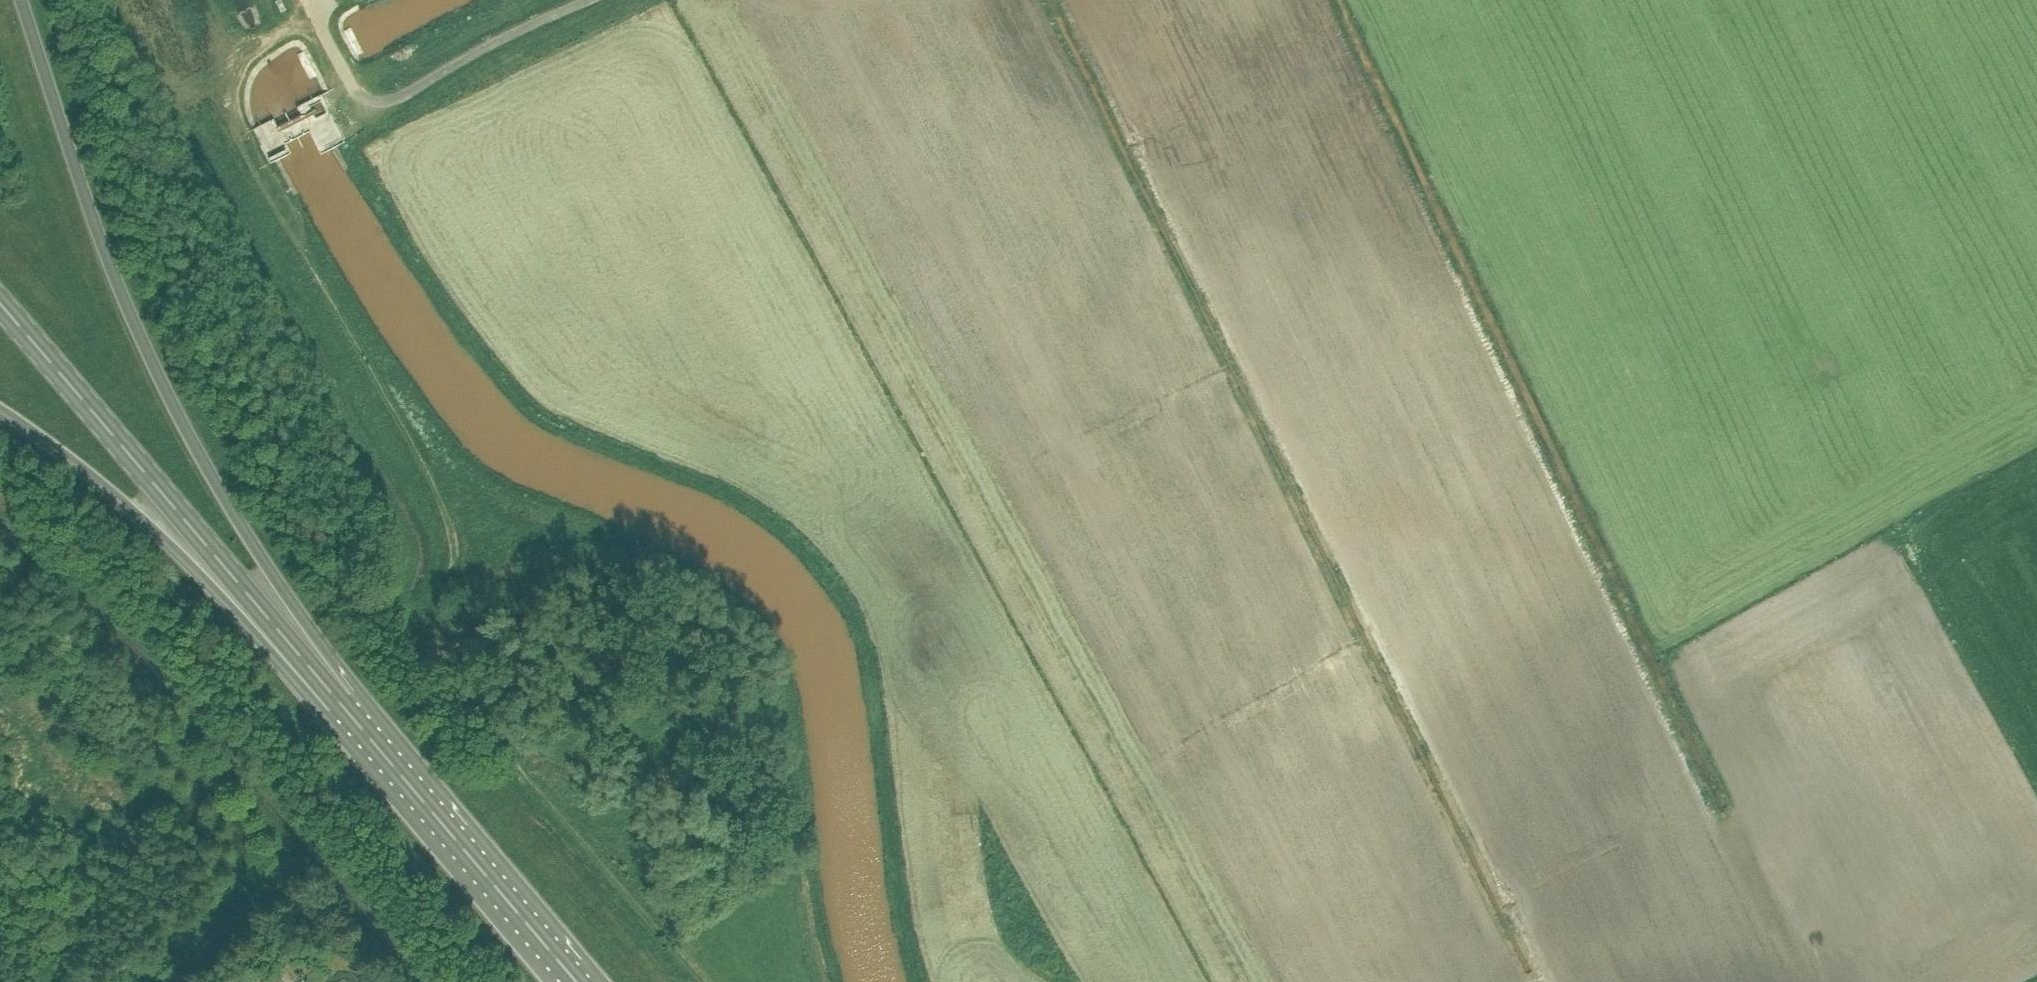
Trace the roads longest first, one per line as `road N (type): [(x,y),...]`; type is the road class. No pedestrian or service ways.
road 1 (track): [(701,981),(467,707),(436,651),(451,565),(442,509),(215,83),(224,62),(312,13)]
road 2 (primary): [(335,695),(304,633),(229,524),(104,241),(23,0)]
road 3 (primary): [(335,695),(0,306)]
road 4 (primary): [(0,408),(65,451),(170,543),(266,652),(335,695)]
road 5 (primary): [(578,981),(335,695)]
road 6 (track): [(589,0),(395,100),(370,100),(352,87)]

